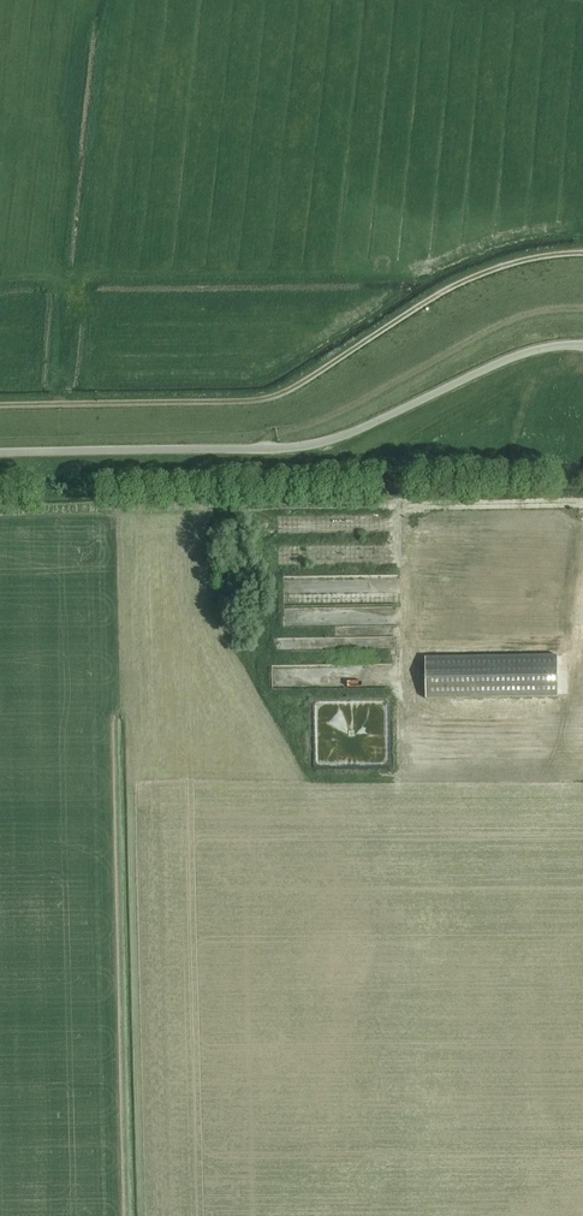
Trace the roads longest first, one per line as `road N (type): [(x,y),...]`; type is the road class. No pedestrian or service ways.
road 1 (track): [(0,407),(266,402),(463,281),(582,256)]
road 2 (unclassified): [(582,342),(522,354),(323,443),(0,454)]

